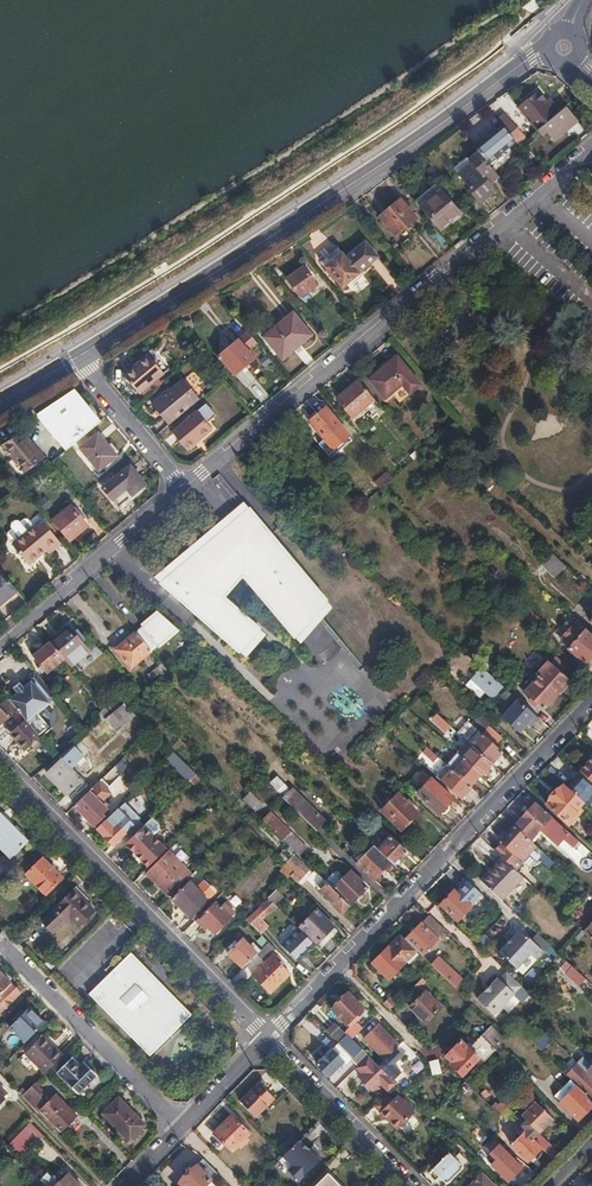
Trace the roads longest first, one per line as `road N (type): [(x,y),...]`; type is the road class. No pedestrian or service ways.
road 1 (residential): [(541,55),(81,357)]
road 2 (residential): [(184,488),(591,146)]
road 3 (residential): [(591,704),(268,1039)]
road 4 (residential): [(0,764),(268,1039)]
road 5 (unclassified): [(4,947),(182,1128)]
road 6 (residential): [(0,641),(184,488)]
road 7 (residential): [(268,1039),(414,1185)]
road 8 (residential): [(81,357),(184,488)]
road 9 (residential): [(268,1039),(182,1128)]

